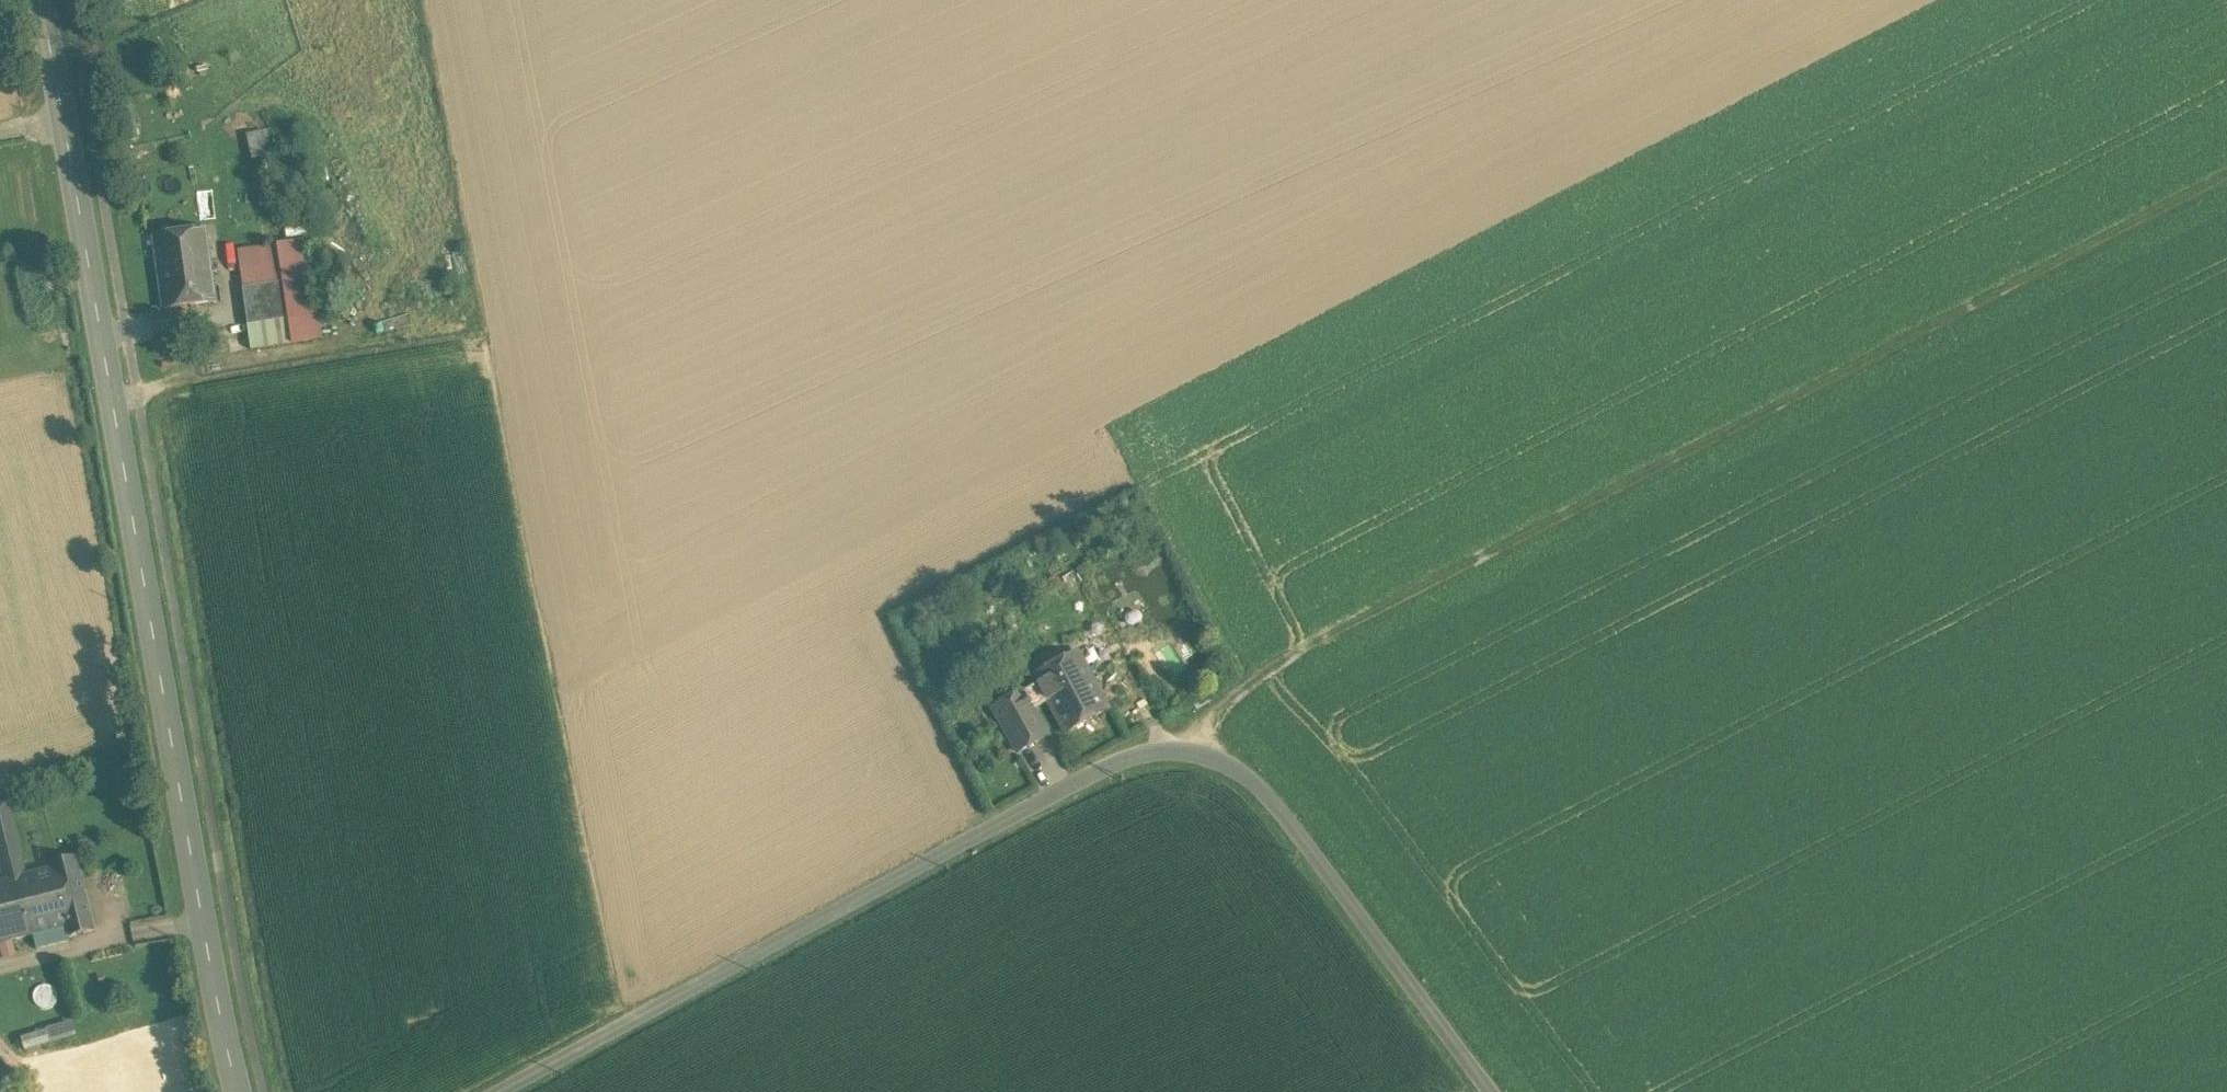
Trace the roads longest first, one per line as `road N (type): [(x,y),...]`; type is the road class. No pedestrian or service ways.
road 1 (unclassified): [(1495,1091),(1282,809),(1199,749),(1162,746),(1061,787),(491,1091)]
road 2 (track): [(2226,173),(1286,660),(1217,703),(1199,749)]
road 3 (secondary): [(43,0),(152,645),(241,1091)]

